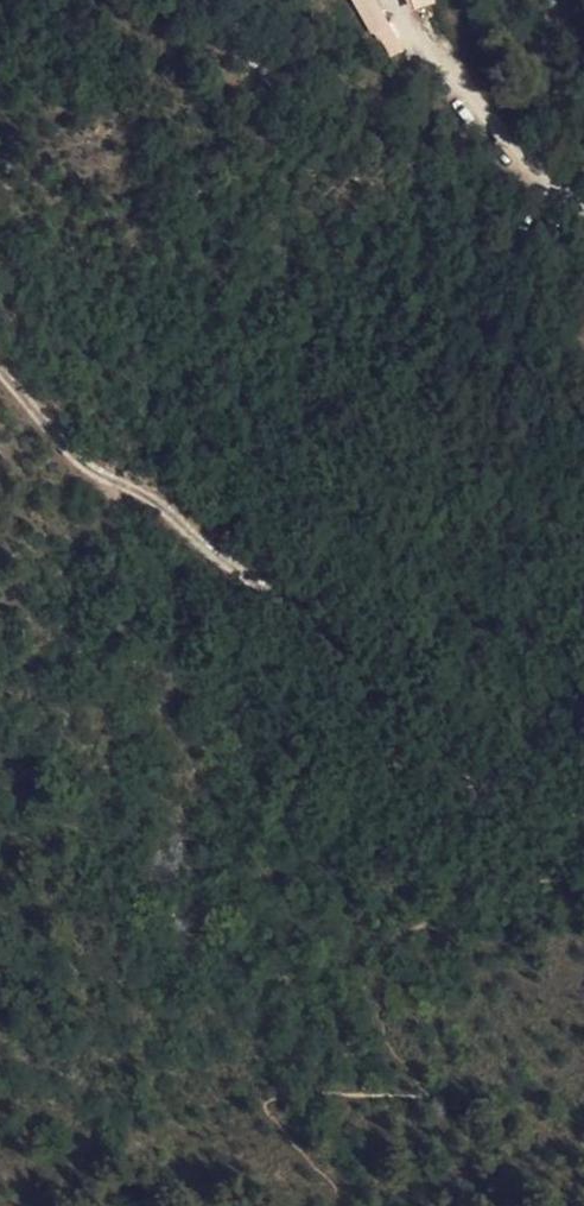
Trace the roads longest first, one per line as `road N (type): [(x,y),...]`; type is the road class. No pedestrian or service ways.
road 1 (track): [(583,824),(509,802),(371,698),(282,588),(217,555),(139,486),(71,457),(0,369)]

